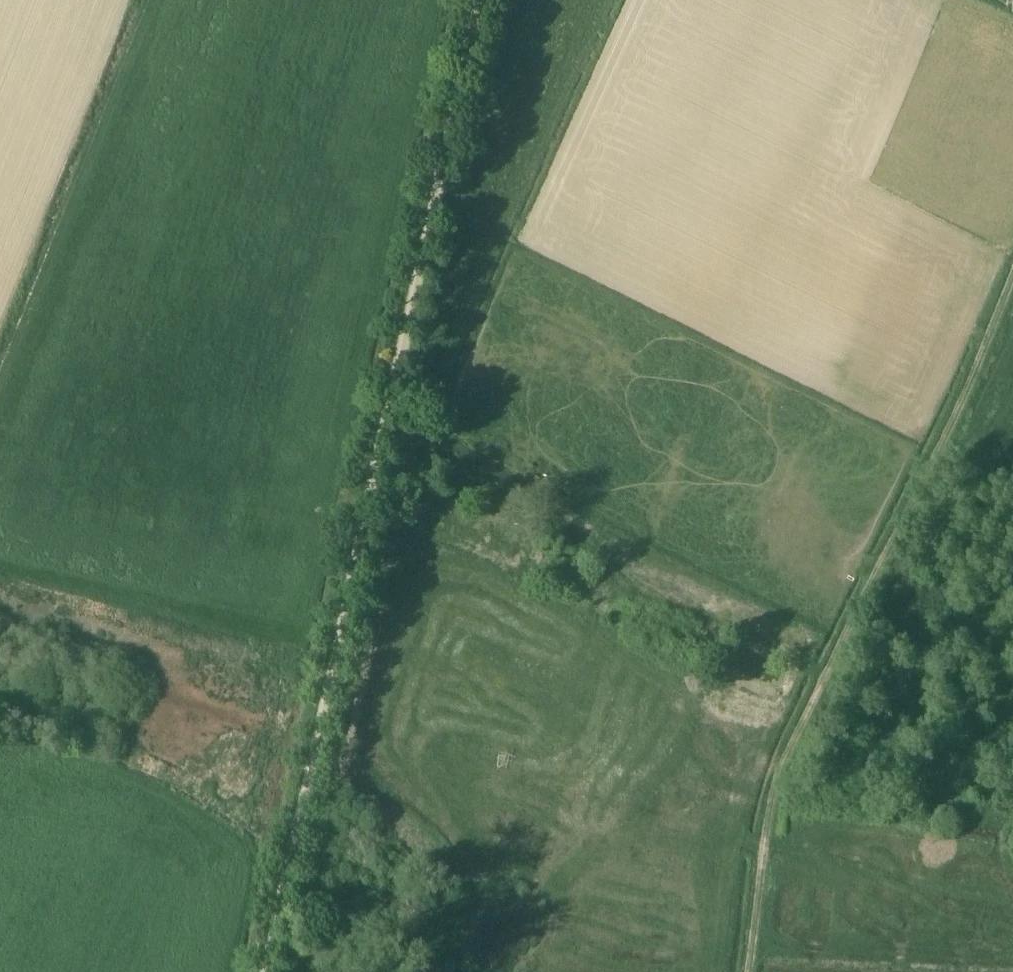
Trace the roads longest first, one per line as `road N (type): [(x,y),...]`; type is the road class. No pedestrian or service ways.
road 1 (track): [(477,0),(267,971)]
road 2 (track): [(750,971),(770,788),(961,402),(1012,273)]

